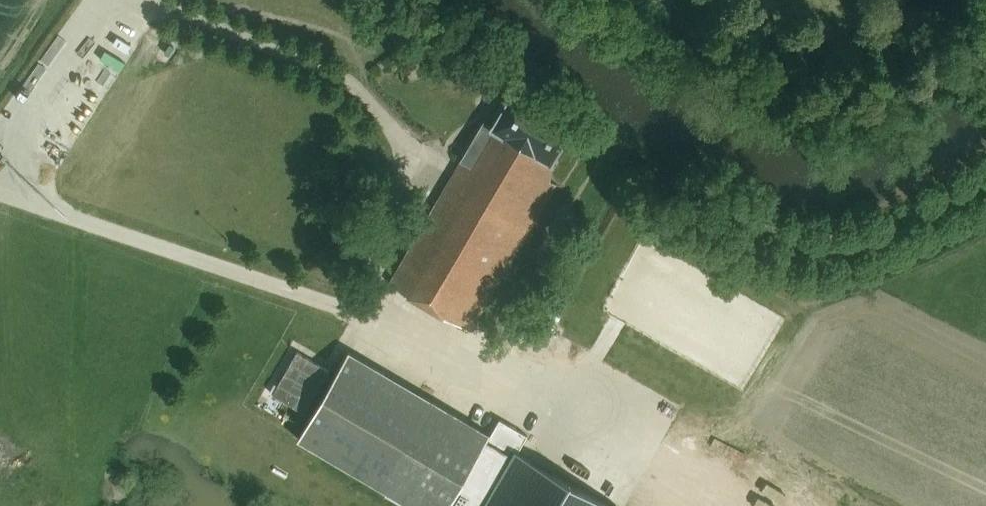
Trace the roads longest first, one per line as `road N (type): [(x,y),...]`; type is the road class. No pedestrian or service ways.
road 1 (track): [(642,449),(467,353),(0,189)]
road 2 (unclassified): [(370,320),(383,228),(401,177),(398,138),(350,82),(151,0)]
road 3 (track): [(0,126),(90,0)]

